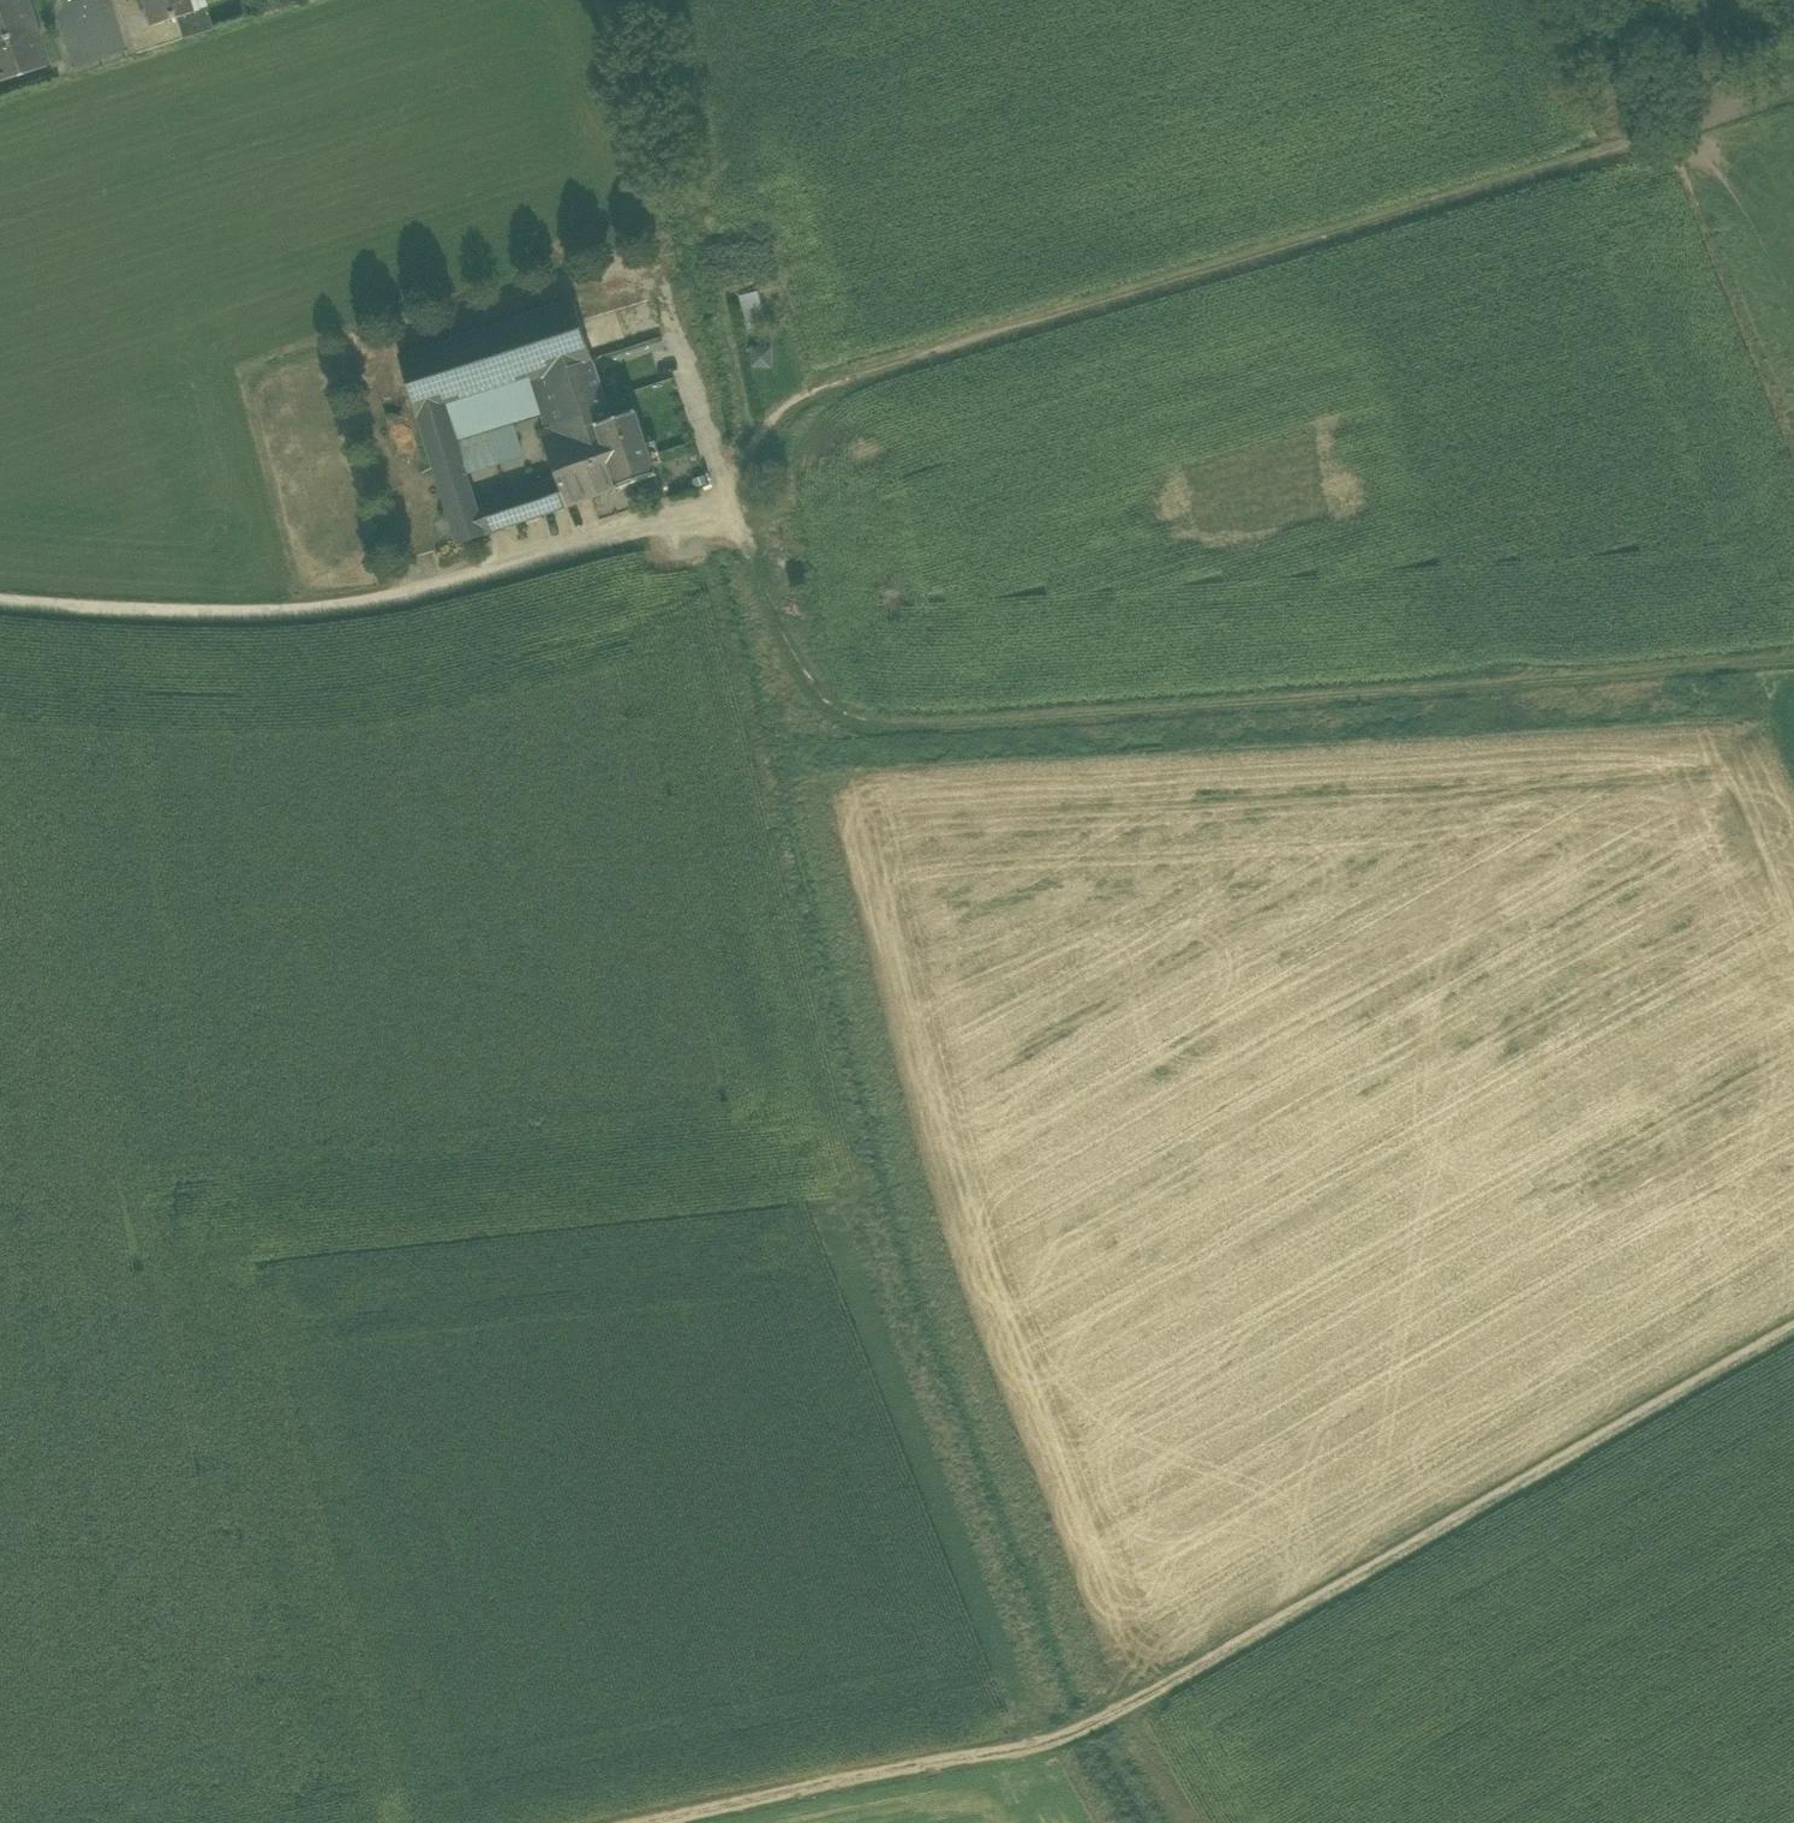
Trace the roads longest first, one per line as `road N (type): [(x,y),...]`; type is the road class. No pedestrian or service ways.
road 1 (track): [(626,1822),(1076,1735),(1793,1333)]
road 2 (track): [(717,495),(814,678),(852,712),(932,722),(1719,669),(1793,657)]
road 3 (track): [(717,495),(804,391),(1616,151)]

